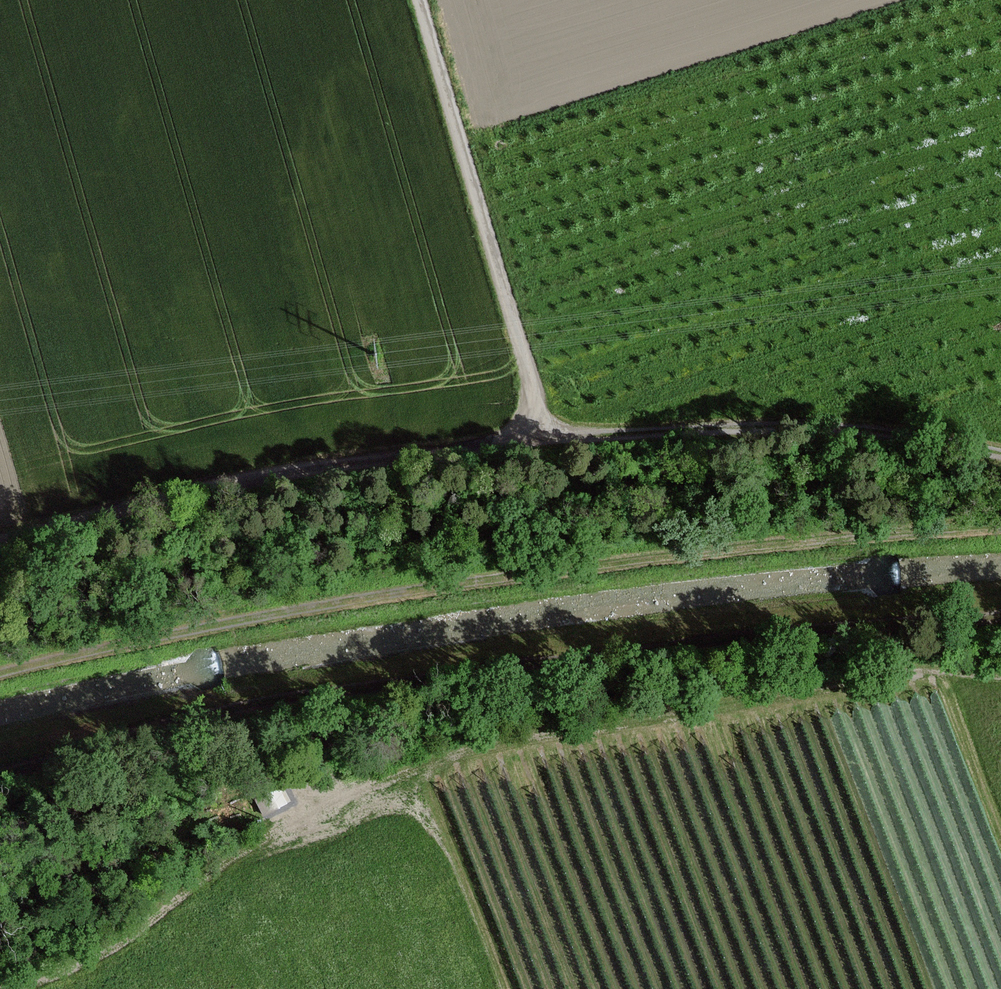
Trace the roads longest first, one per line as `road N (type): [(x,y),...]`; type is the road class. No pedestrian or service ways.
road 1 (track): [(1000,679),(936,672),(833,686),(551,729),(444,754),(293,818),(117,944),(21,988)]
road 2 (track): [(0,544),(228,483),(547,440),(918,437),(1000,457)]
road 3 (track): [(1000,613),(181,715),(0,764)]
road 4 (track): [(1000,525),(468,582),(0,673)]
road 5 (unclassified): [(547,440),(419,0)]

